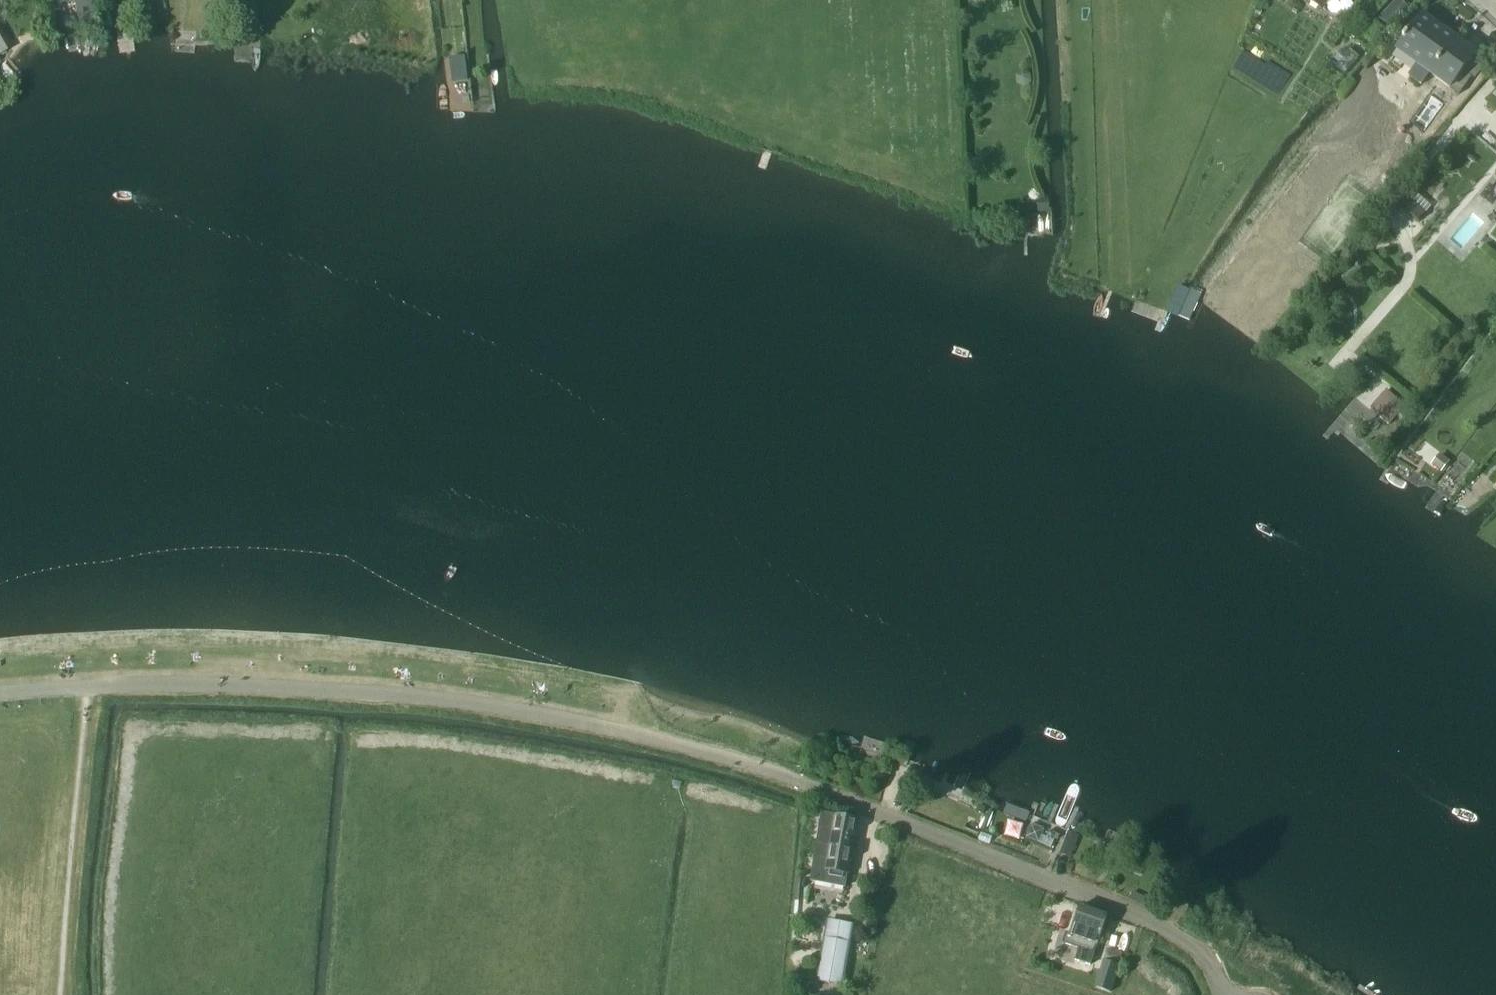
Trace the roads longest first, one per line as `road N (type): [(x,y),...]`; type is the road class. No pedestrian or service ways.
road 1 (unclassified): [(1229,994),(1188,943),(1123,910),(800,778)]

